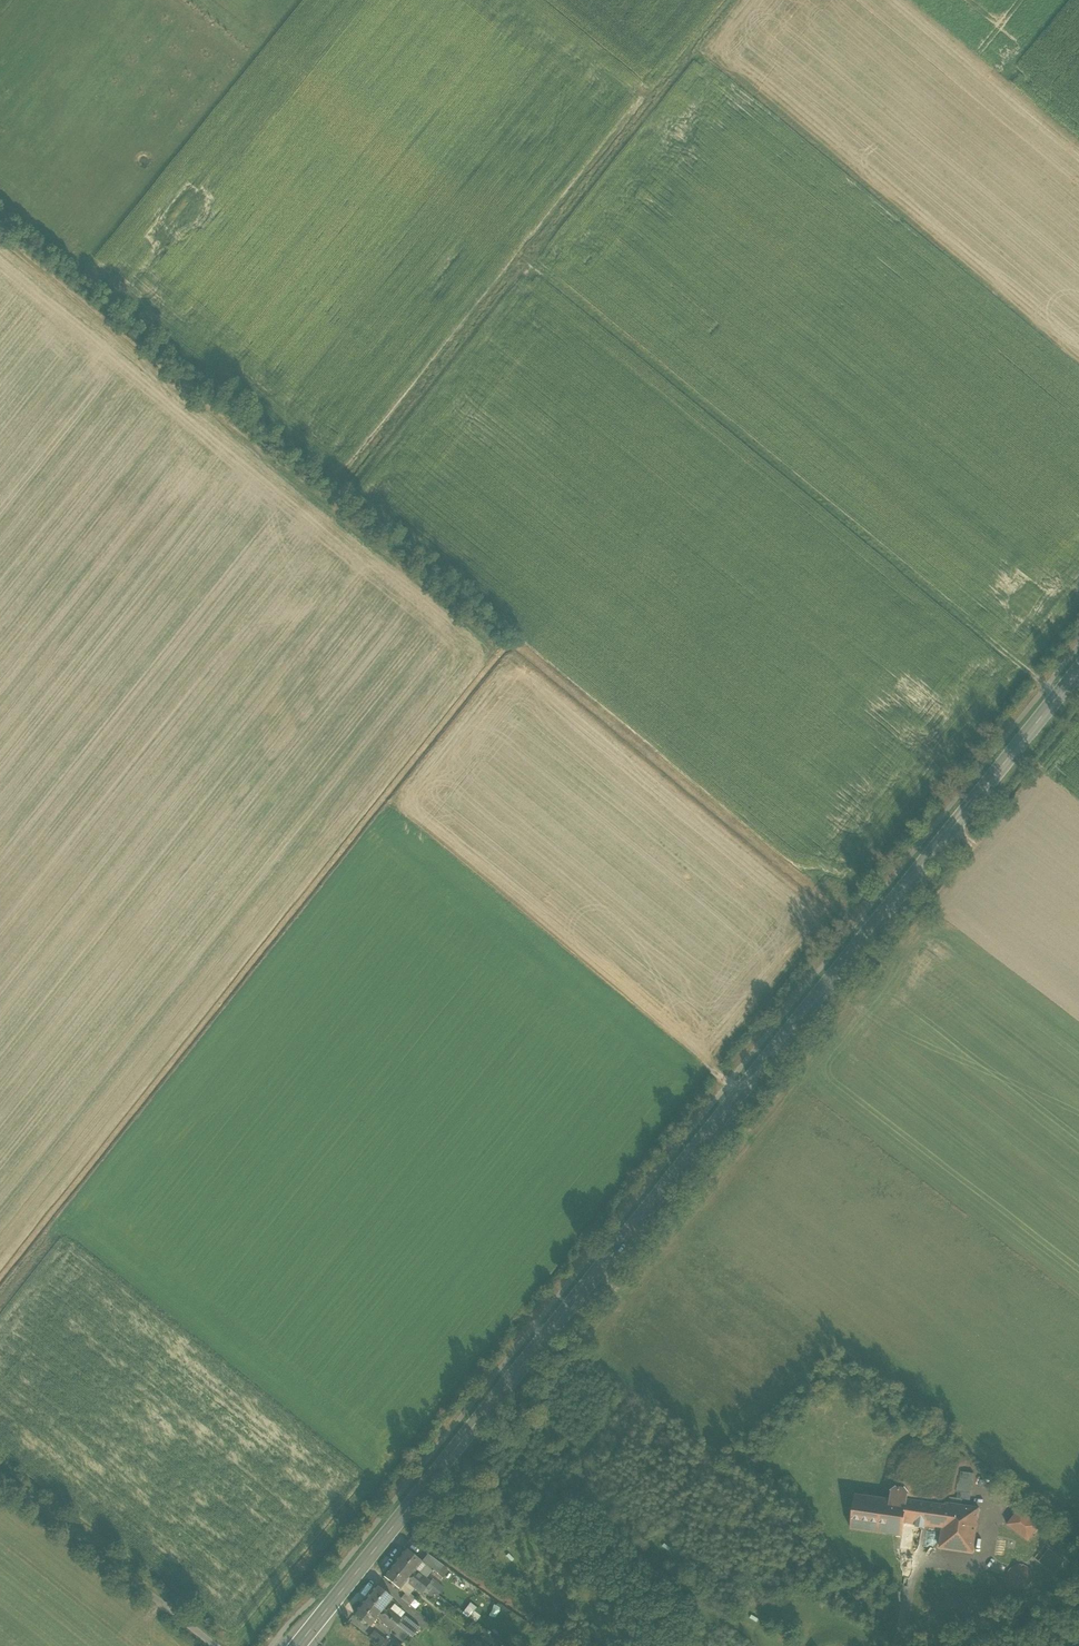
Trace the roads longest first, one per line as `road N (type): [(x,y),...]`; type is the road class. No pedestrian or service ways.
road 1 (primary): [(297,1645),(1078,671)]
road 2 (track): [(1059,695),(515,249)]
road 3 (track): [(0,1474),(218,1645)]

